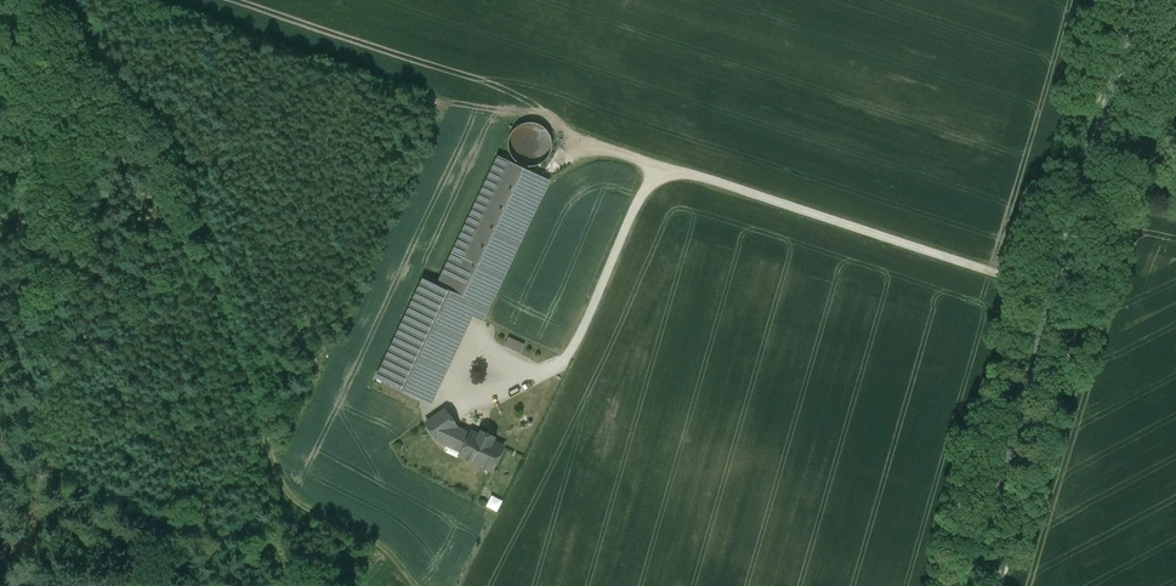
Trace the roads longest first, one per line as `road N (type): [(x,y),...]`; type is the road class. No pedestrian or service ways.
road 1 (track): [(416,585),(374,541),(303,508),(281,483),(179,172),(54,0)]
road 2 (secondary): [(1134,0),(967,585)]

